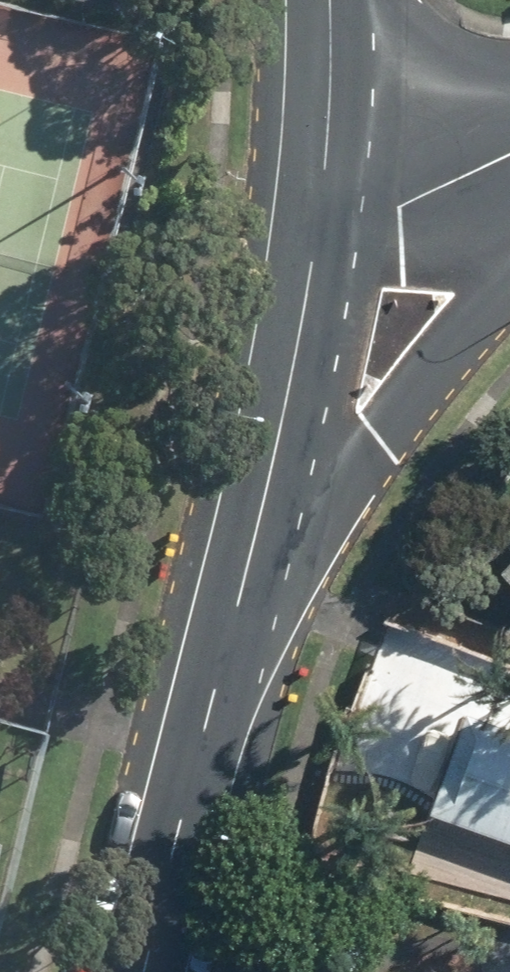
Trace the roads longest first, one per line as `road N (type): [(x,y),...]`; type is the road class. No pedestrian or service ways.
road 1 (tertiary): [(509,269),(234,613)]
road 2 (secondary): [(321,219),(285,412),(234,613)]
road 3 (secondary): [(234,613),(144,971)]
road 4 (secondary): [(329,0),(321,219)]
road 5 (tertiary): [(509,152),(398,205),(321,219)]

